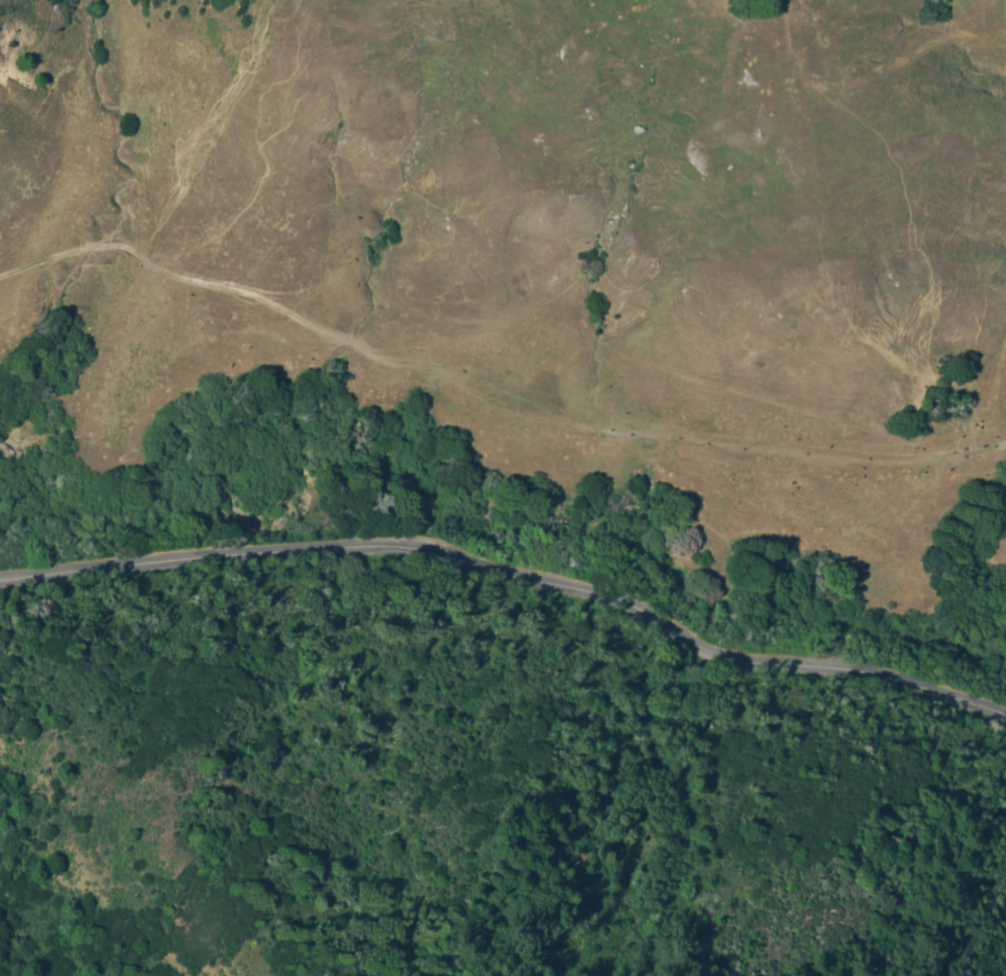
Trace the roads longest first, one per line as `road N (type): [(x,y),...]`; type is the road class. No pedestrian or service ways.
road 1 (secondary): [(1005,723),(716,642),(473,550),(210,559),(0,581)]

